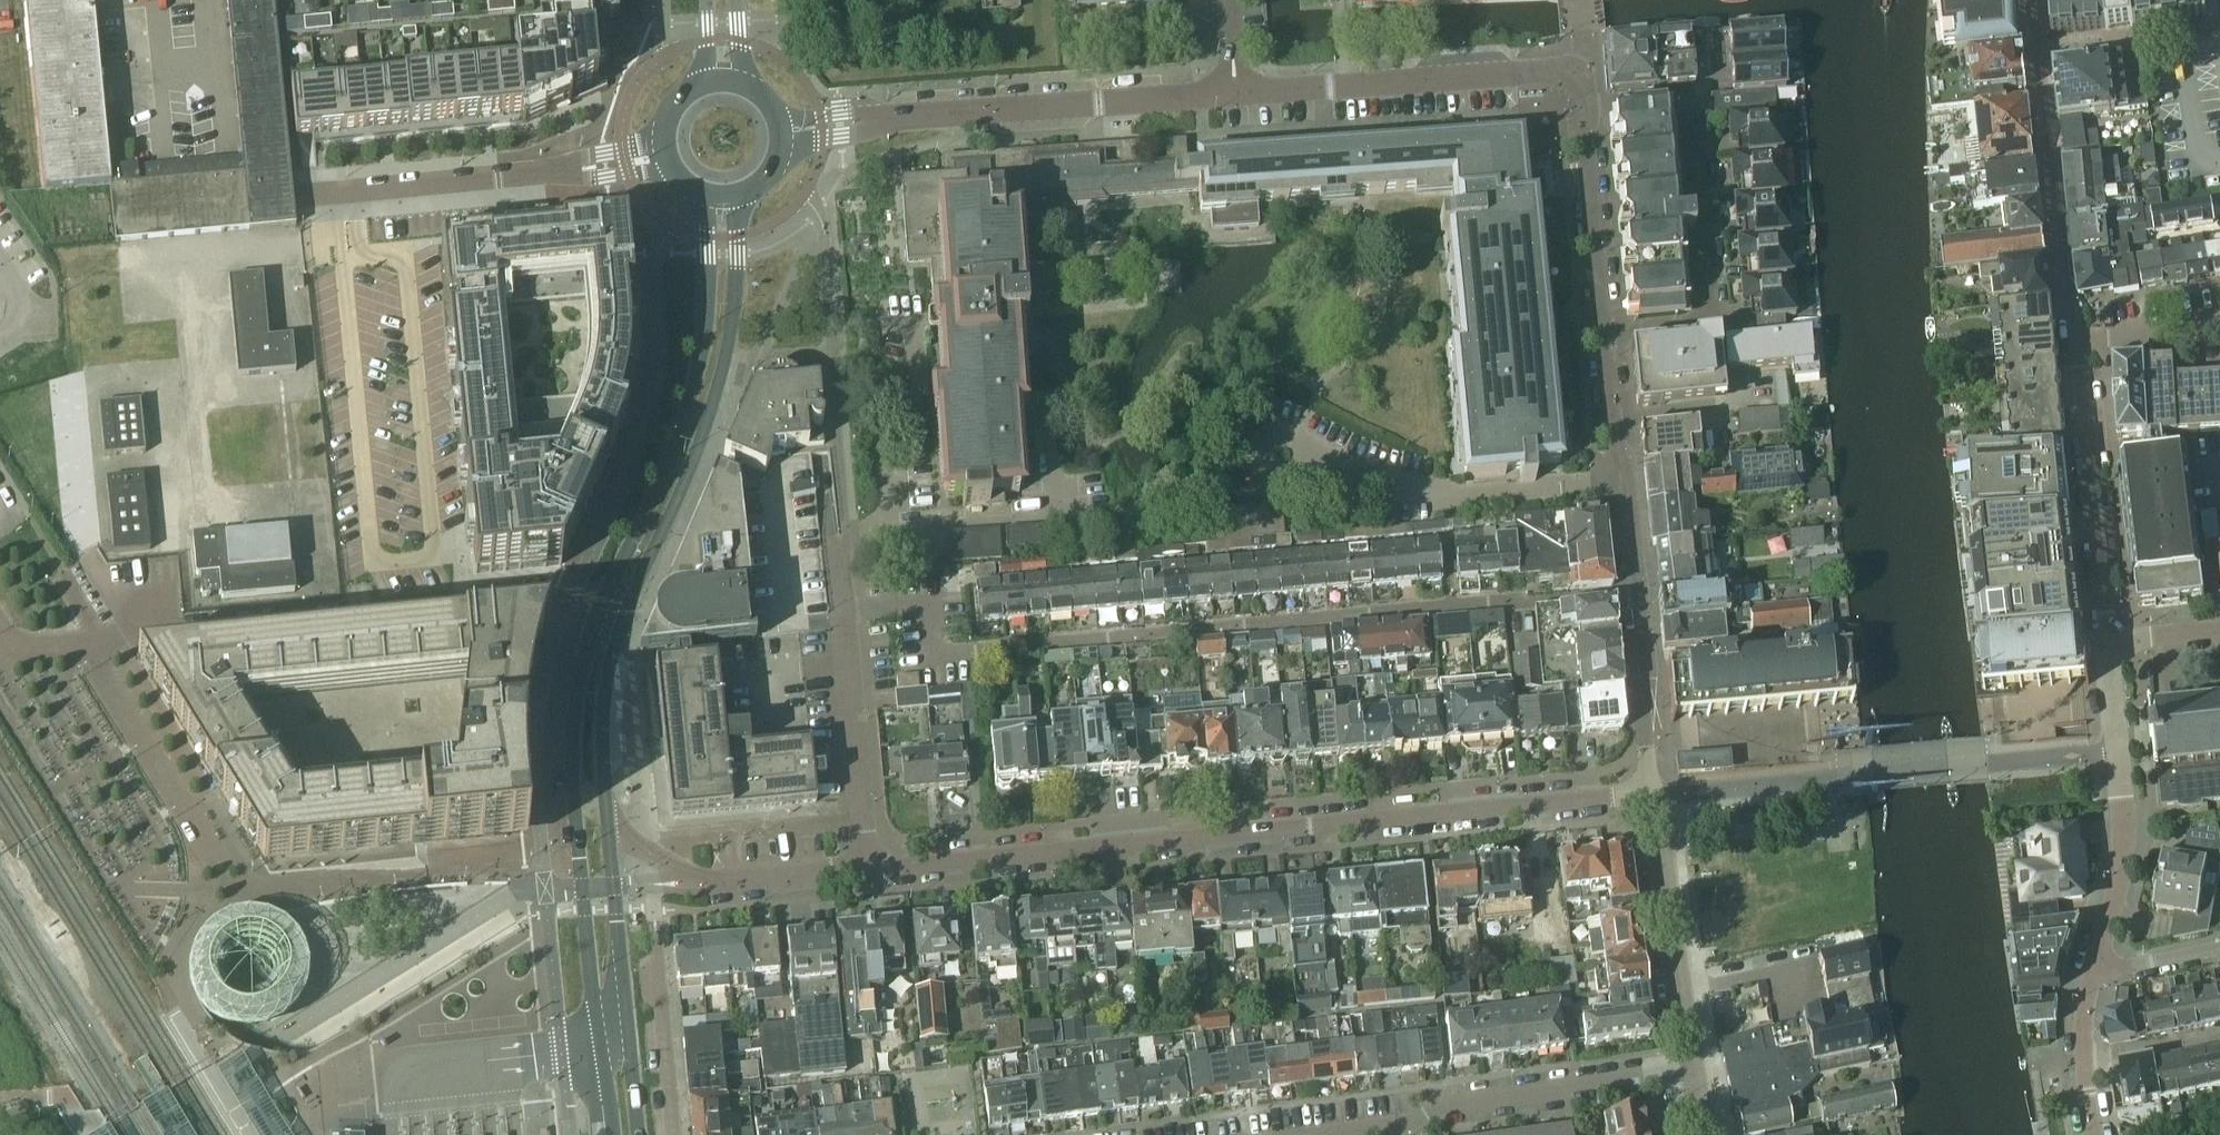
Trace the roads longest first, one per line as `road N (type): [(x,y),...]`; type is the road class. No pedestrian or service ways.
road 1 (residential): [(1637,592),(934,654),(930,604),(843,612)]
road 2 (residential): [(862,870),(1649,796)]
road 3 (secondary): [(603,602),(571,715),(570,757),(614,1134)]
road 4 (residential): [(603,602),(547,594),(89,639)]
road 5 (residential): [(2111,640),(2082,341),(2162,330),(2215,360)]
road 6 (residential): [(1585,109),(1690,98),(1710,315),(1705,323),(1604,335)]
road 7 (secondary): [(629,608),(684,484),(726,357),(737,270),(736,194)]
road 8 (secondary): [(707,192),(706,320),(694,388),(664,475),(603,602)]
road 9 (residential): [(1354,1134),(1415,1126),(1443,1105),(1693,1066)]
road 10 (unclassified): [(1235,95),(1541,71),(1581,77)]
road 11 (unclassified): [(898,117),(1235,95)]
road 12 (residential): [(2092,972),(2120,861),(2111,640)]
road 13 (secondary): [(638,1134),(605,820)]
road 14 (residential): [(862,870),(710,881),(640,851),(605,820)]
road 15 (residential): [(1693,1066),(1649,796)]
road 16 (residential): [(1604,335),(1637,592)]
road 17 (residential): [(862,870),(843,612)]
road 18 (residential): [(546,172),(316,193)]
road 19 (residential): [(1585,109),(1604,335)]
road 20 (secondary): [(605,820),(602,719),(629,608)]
road 21 (residential): [(1637,592),(1649,796)]
road 22 (residential): [(675,1134),(655,938)]
road 23 (residential): [(2083,1061),(2219,1035)]
road 24 (residential): [(2092,972),(2219,947)]
road 25 (unclassified): [(546,172),(627,174),(671,160)]
road 26 (unclassified): [(666,137),(546,172)]
road 27 (unclassified): [(780,146),(898,117)]
road 28 (unclassified): [(898,117),(777,116)]

